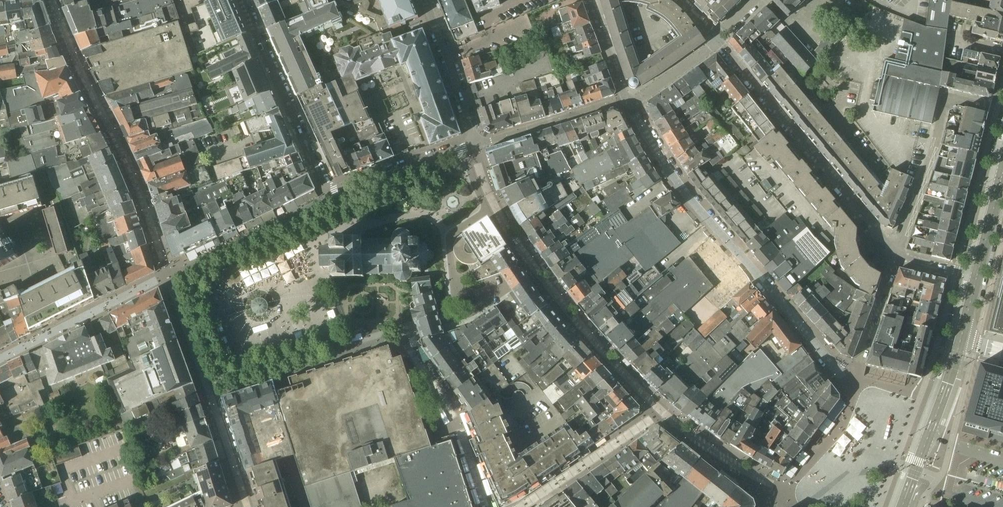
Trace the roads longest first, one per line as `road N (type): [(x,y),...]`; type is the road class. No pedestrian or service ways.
road 1 (residential): [(0,359),(276,222)]
road 2 (residential): [(716,41),(896,254)]
road 3 (secondary): [(903,506),(977,274)]
road 4 (residential): [(1002,110),(957,98),(946,103),(896,254)]
road 5 (residential): [(331,196),(242,0)]
road 6 (residential): [(627,100),(475,143)]
road 7 (residential): [(475,143),(331,196)]
road 8 (residential): [(425,0),(475,143)]
road 9 (residential): [(326,359),(276,222)]
road 10 (residential): [(453,317),(326,359)]
road 11 (residential): [(896,254),(853,377)]

